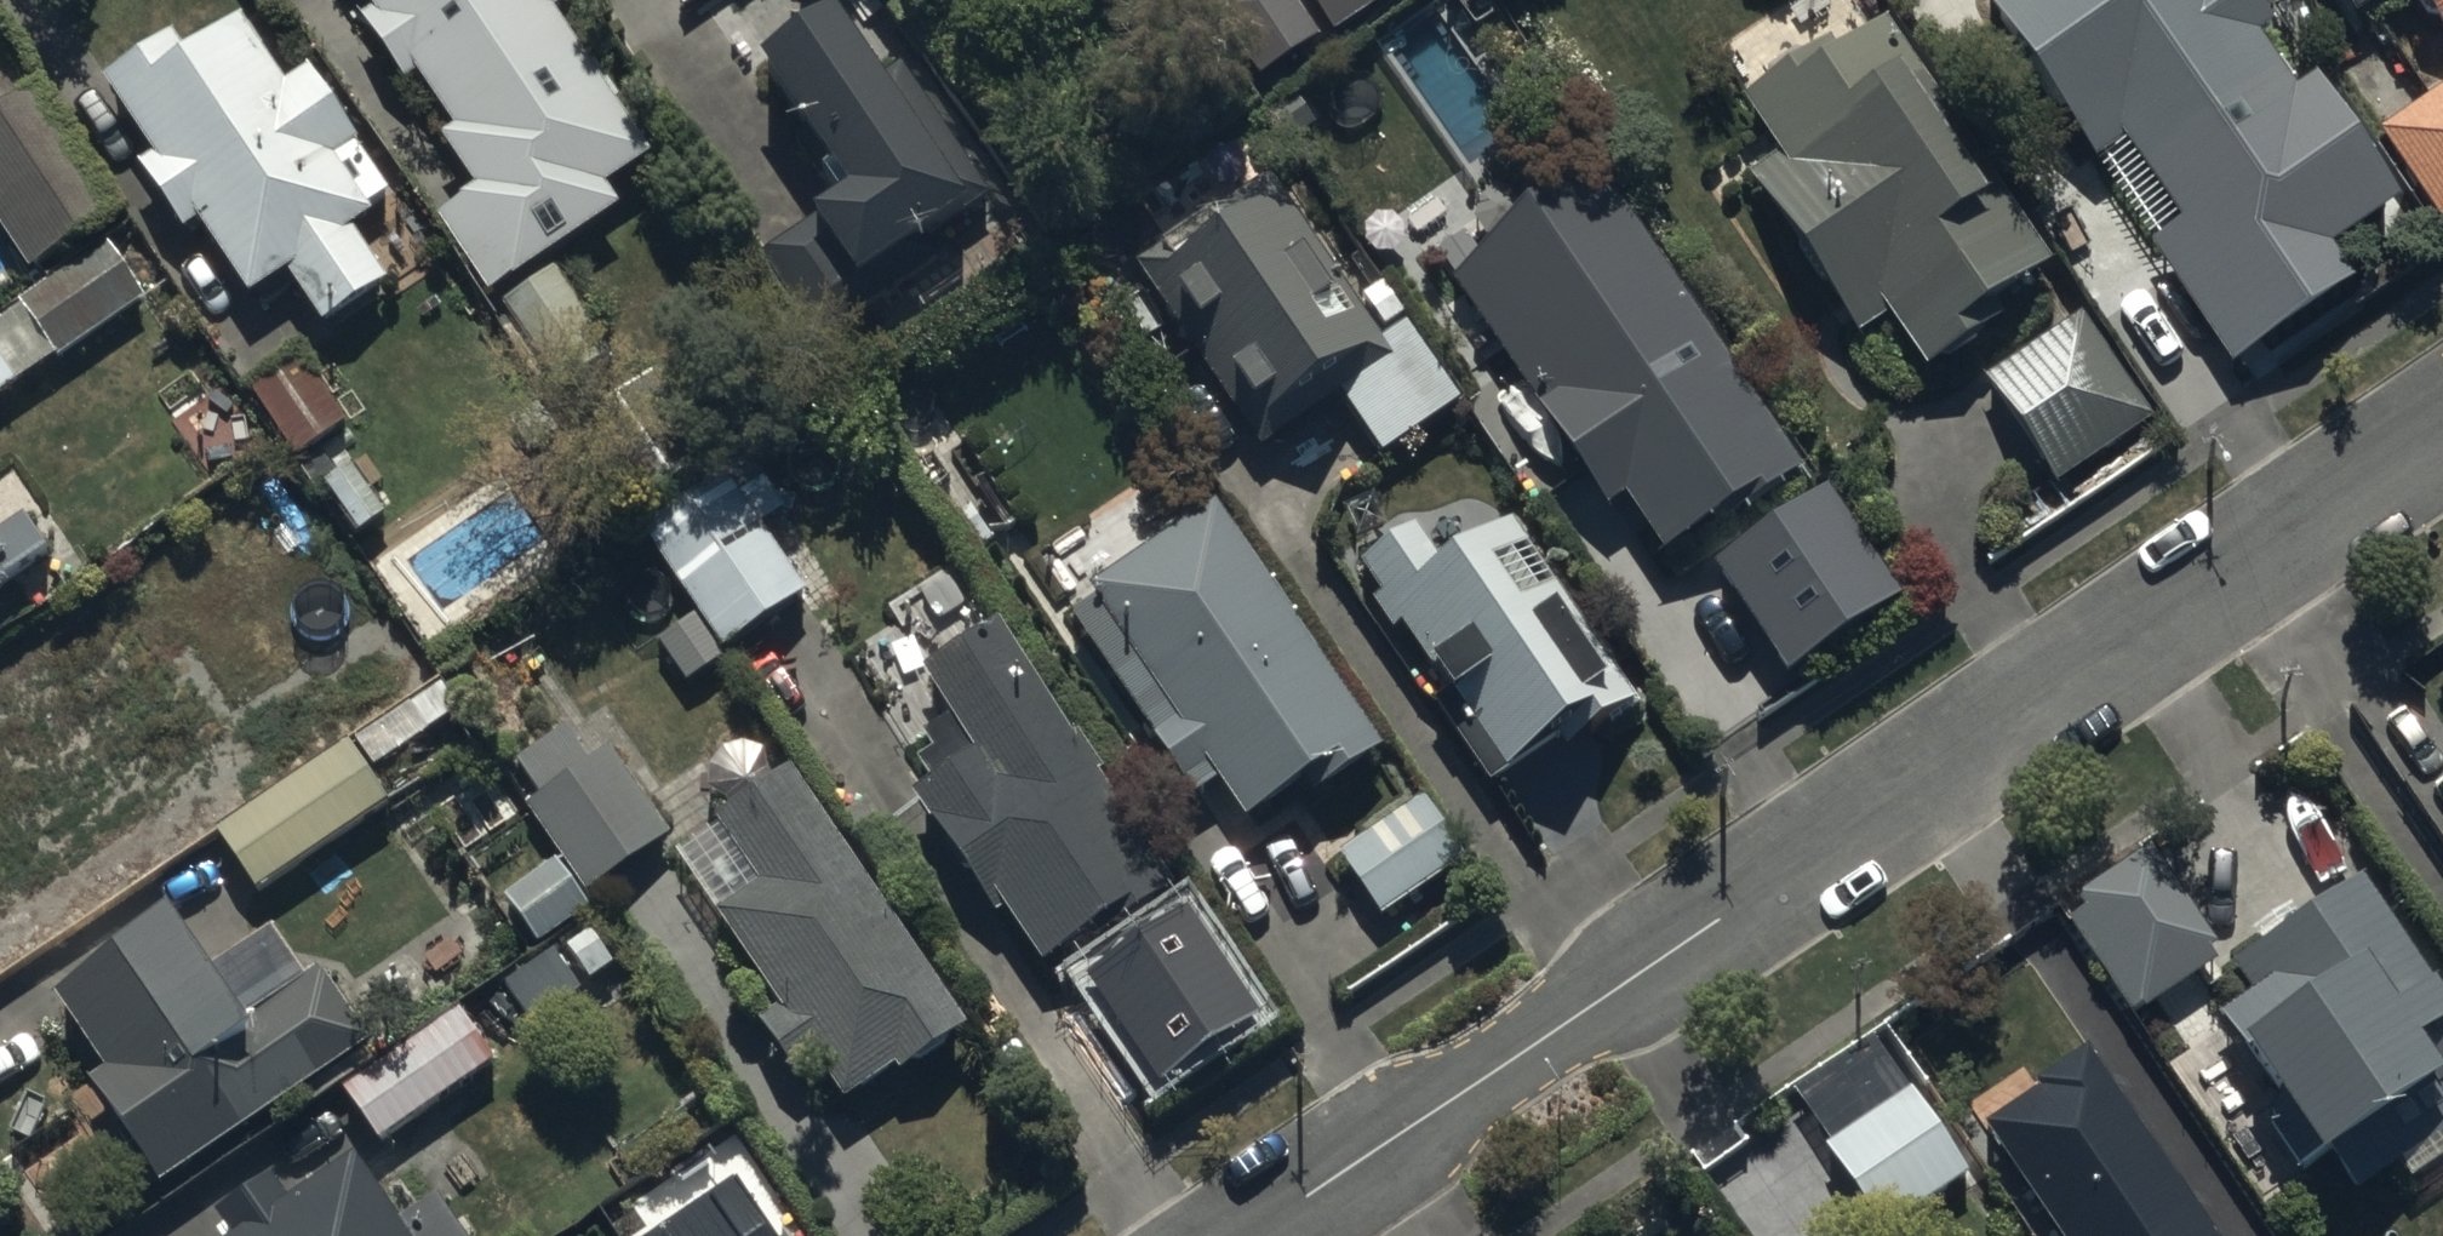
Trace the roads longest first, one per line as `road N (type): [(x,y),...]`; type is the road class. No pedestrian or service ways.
road 1 (residential): [(1248,1235),(2442,431)]

